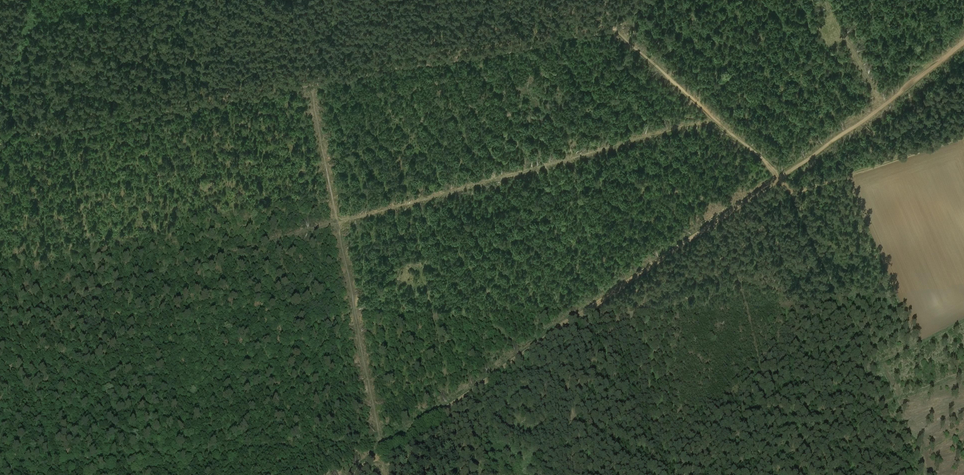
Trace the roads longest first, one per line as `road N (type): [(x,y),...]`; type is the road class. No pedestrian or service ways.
road 1 (track): [(776,176),(350,474)]
road 2 (track): [(776,176),(797,196),(881,400),(902,474)]
road 3 (track): [(605,0),(612,28),(776,176)]
road 4 (track): [(776,176),(963,41)]

